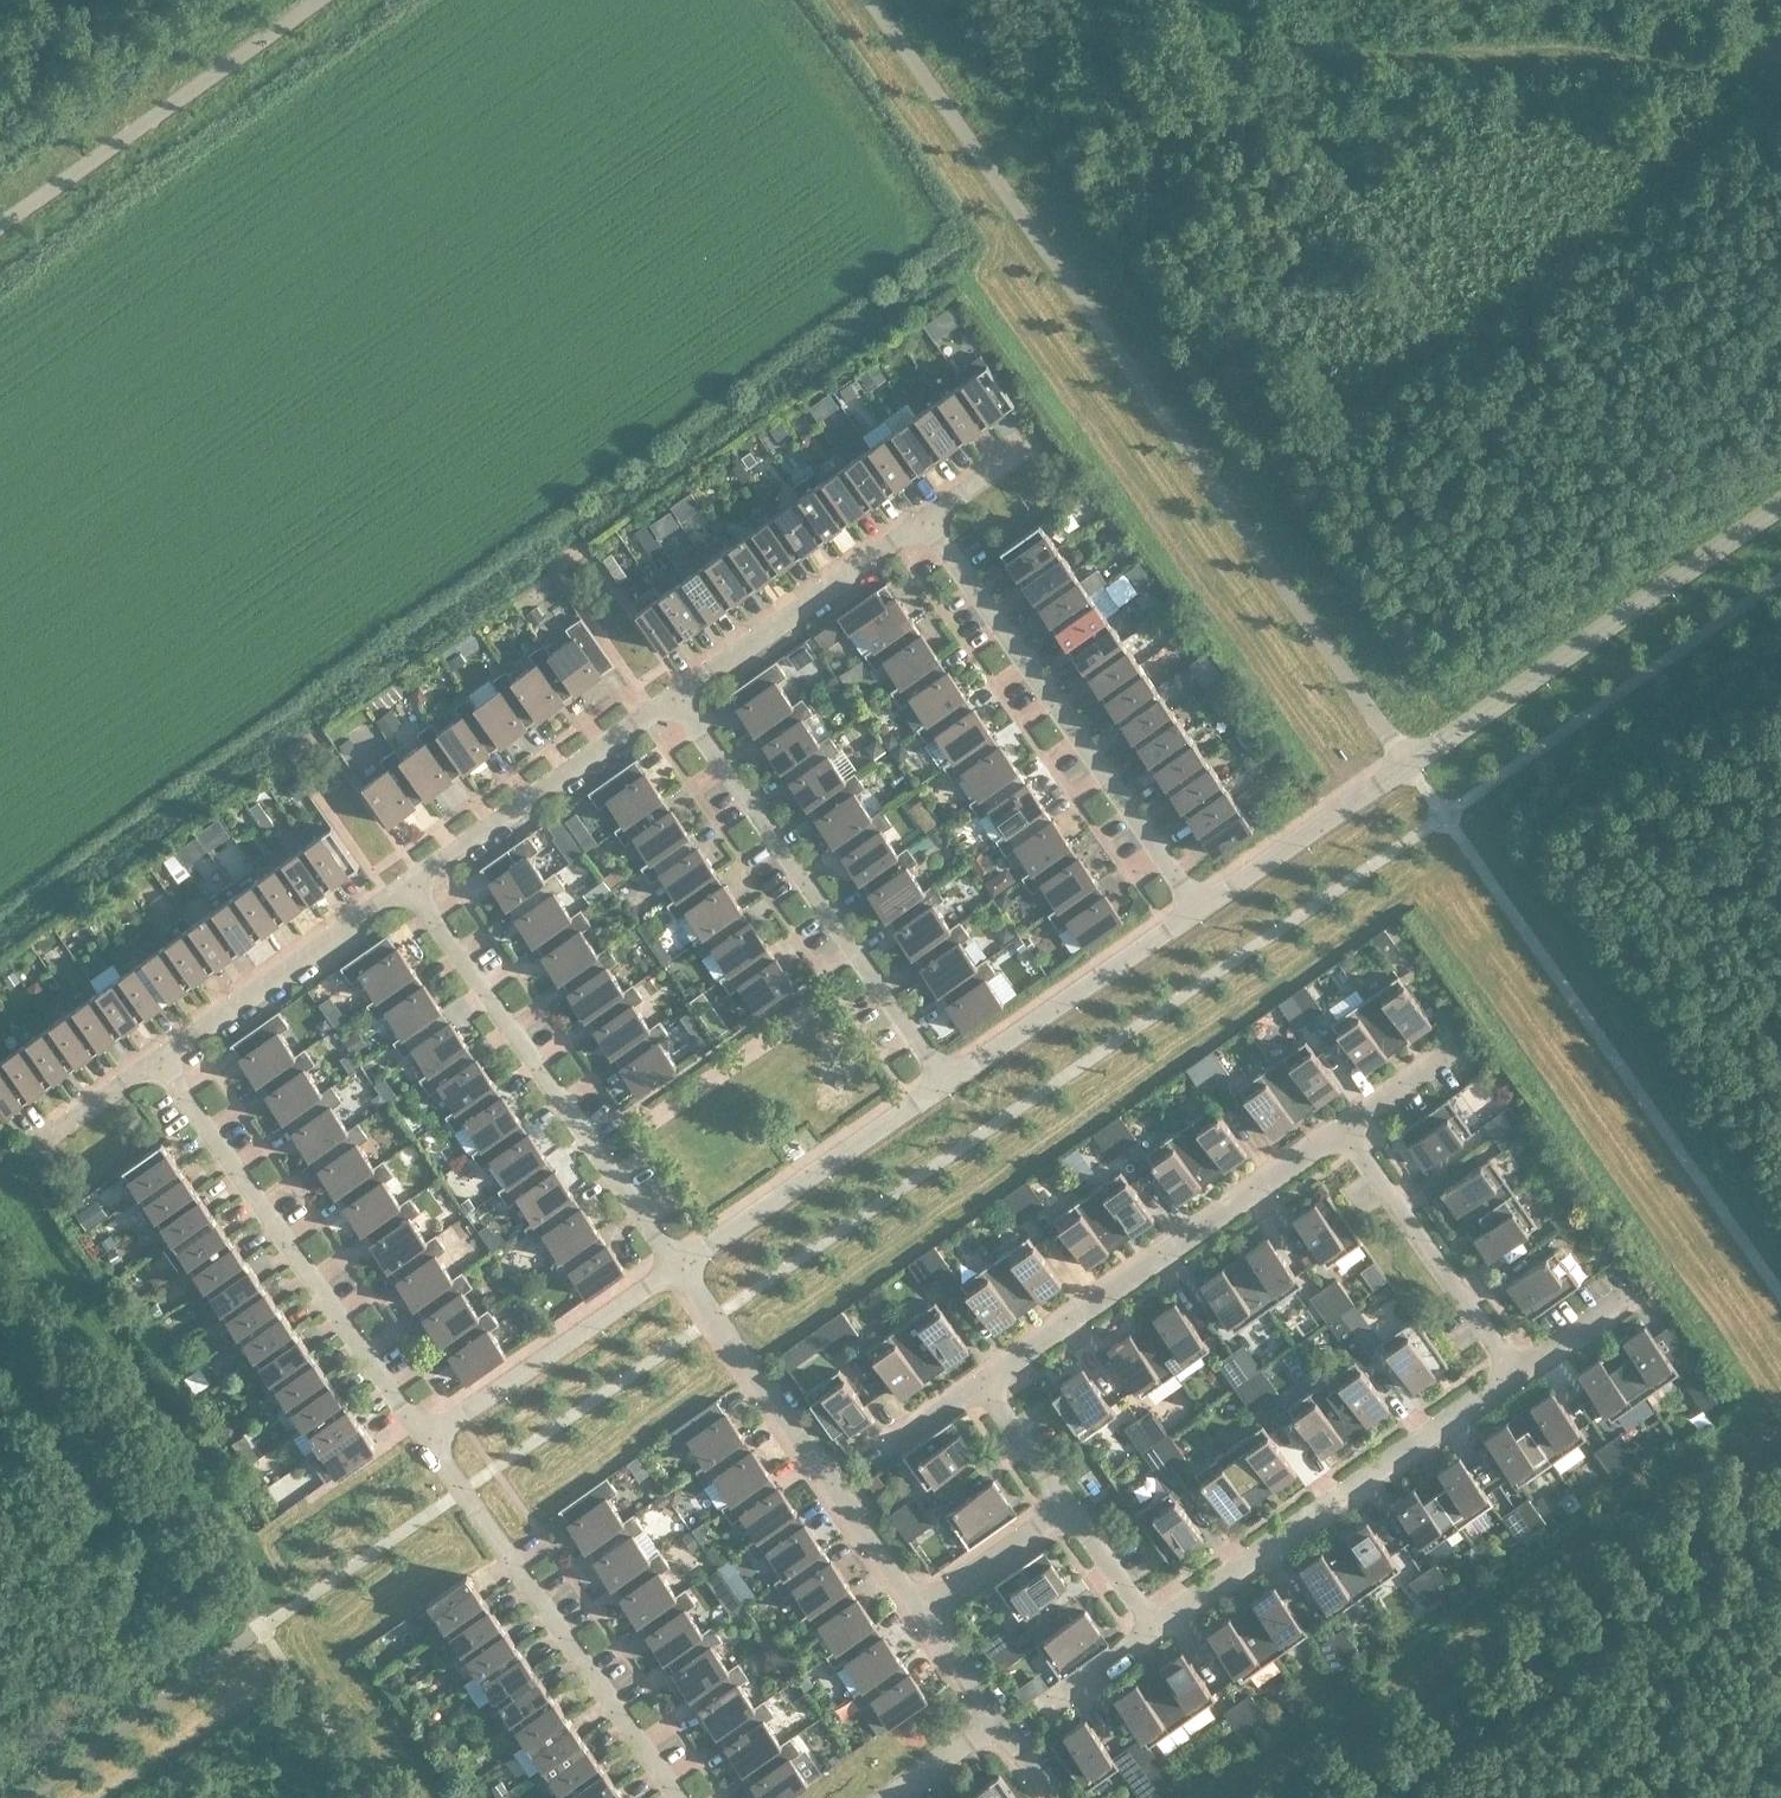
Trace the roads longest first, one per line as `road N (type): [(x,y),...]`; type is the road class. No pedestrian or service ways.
road 1 (residential): [(1410,762),(867,0)]
road 2 (residential): [(1198,907),(926,518)]
road 3 (residential): [(947,1082),(677,694)]
road 4 (residential): [(678,1265),(409,883)]
road 5 (residential): [(427,1439),(159,1060)]
road 6 (residential): [(1780,505),(1410,762)]
road 7 (residential): [(1154,1626),(1518,1370)]
road 8 (residential): [(982,1383),(1342,1130)]
road 9 (residential): [(680,1797),(427,1439)]
road 10 (residential): [(920,1607),(678,1265)]
road 11 (residential): [(0,226),(320,0)]
road 12 (residential): [(409,883),(677,694)]
road 13 (residential): [(678,1265),(947,1082)]
road 14 (residential): [(159,1060),(409,883)]
road 15 (residential): [(947,1082),(1198,907)]
road 16 (residential): [(427,1439),(678,1265)]
road 17 (residential): [(677,694),(926,518)]
road 18 (residential): [(1518,1370),(1342,1130)]
road 19 (residential): [(1198,907),(1410,762)]
road 20 (residential): [(920,1607),(1067,1505)]
road 21 (residential): [(36,1146),(159,1060)]
road 22 (residential): [(1154,1626),(1067,1505)]
road 23 (residential): [(1067,1505),(982,1383)]
road 24 (residential): [(1342,1130),(1463,1044)]
road 25 (residential): [(1518,1370),(1634,1289)]
road 26 (residential): [(926,518),(1040,438)]
road 27 (residential): [(869,1463),(982,1383)]
road 28 (residential): [(885,1797),(998,1718)]
road 29 (residential): [(1042,1704),(1154,1626)]
road 30 (residential): [(998,1718),(920,1607)]

